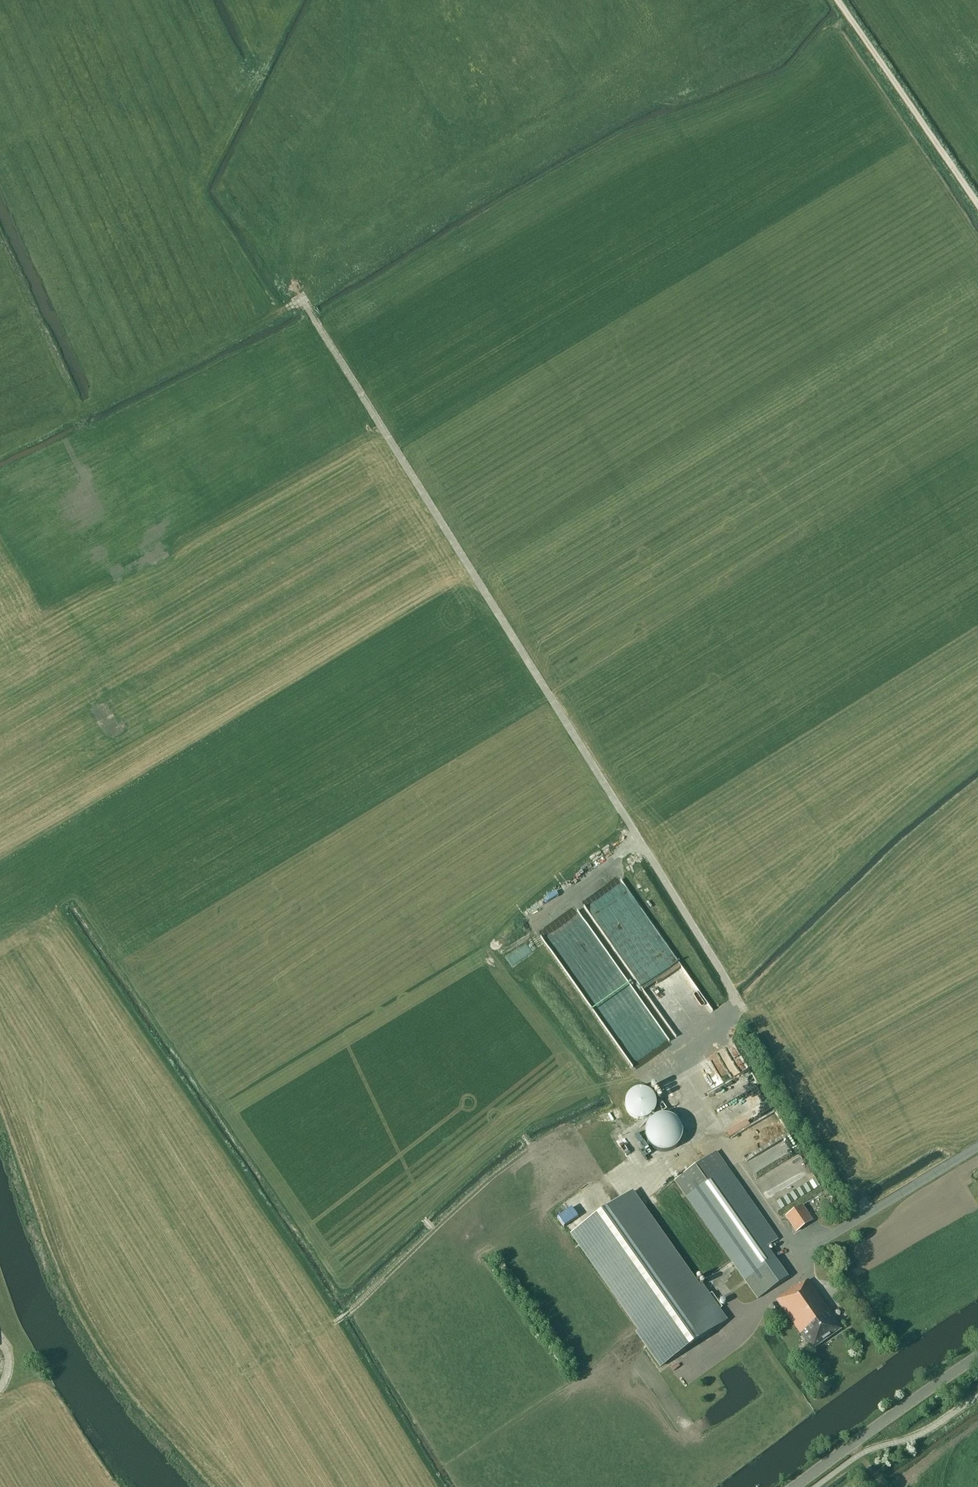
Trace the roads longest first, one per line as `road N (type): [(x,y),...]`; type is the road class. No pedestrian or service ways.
road 1 (unclassified): [(977,211),(835,0)]
road 2 (tertiary): [(793,1486),(977,1354)]
road 3 (unclassified): [(834,1232),(977,1146)]

